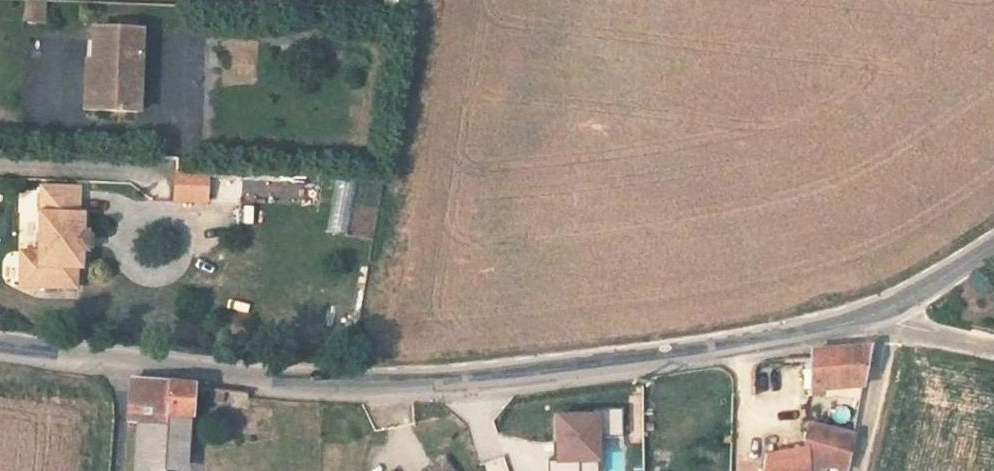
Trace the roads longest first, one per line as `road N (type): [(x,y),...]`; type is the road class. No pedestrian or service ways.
road 1 (tertiary): [(0,344),(333,383),(456,380),(743,343),(889,312)]
road 2 (unclassified): [(889,312),(856,470)]
road 3 (tertiary): [(889,312),(993,245)]

